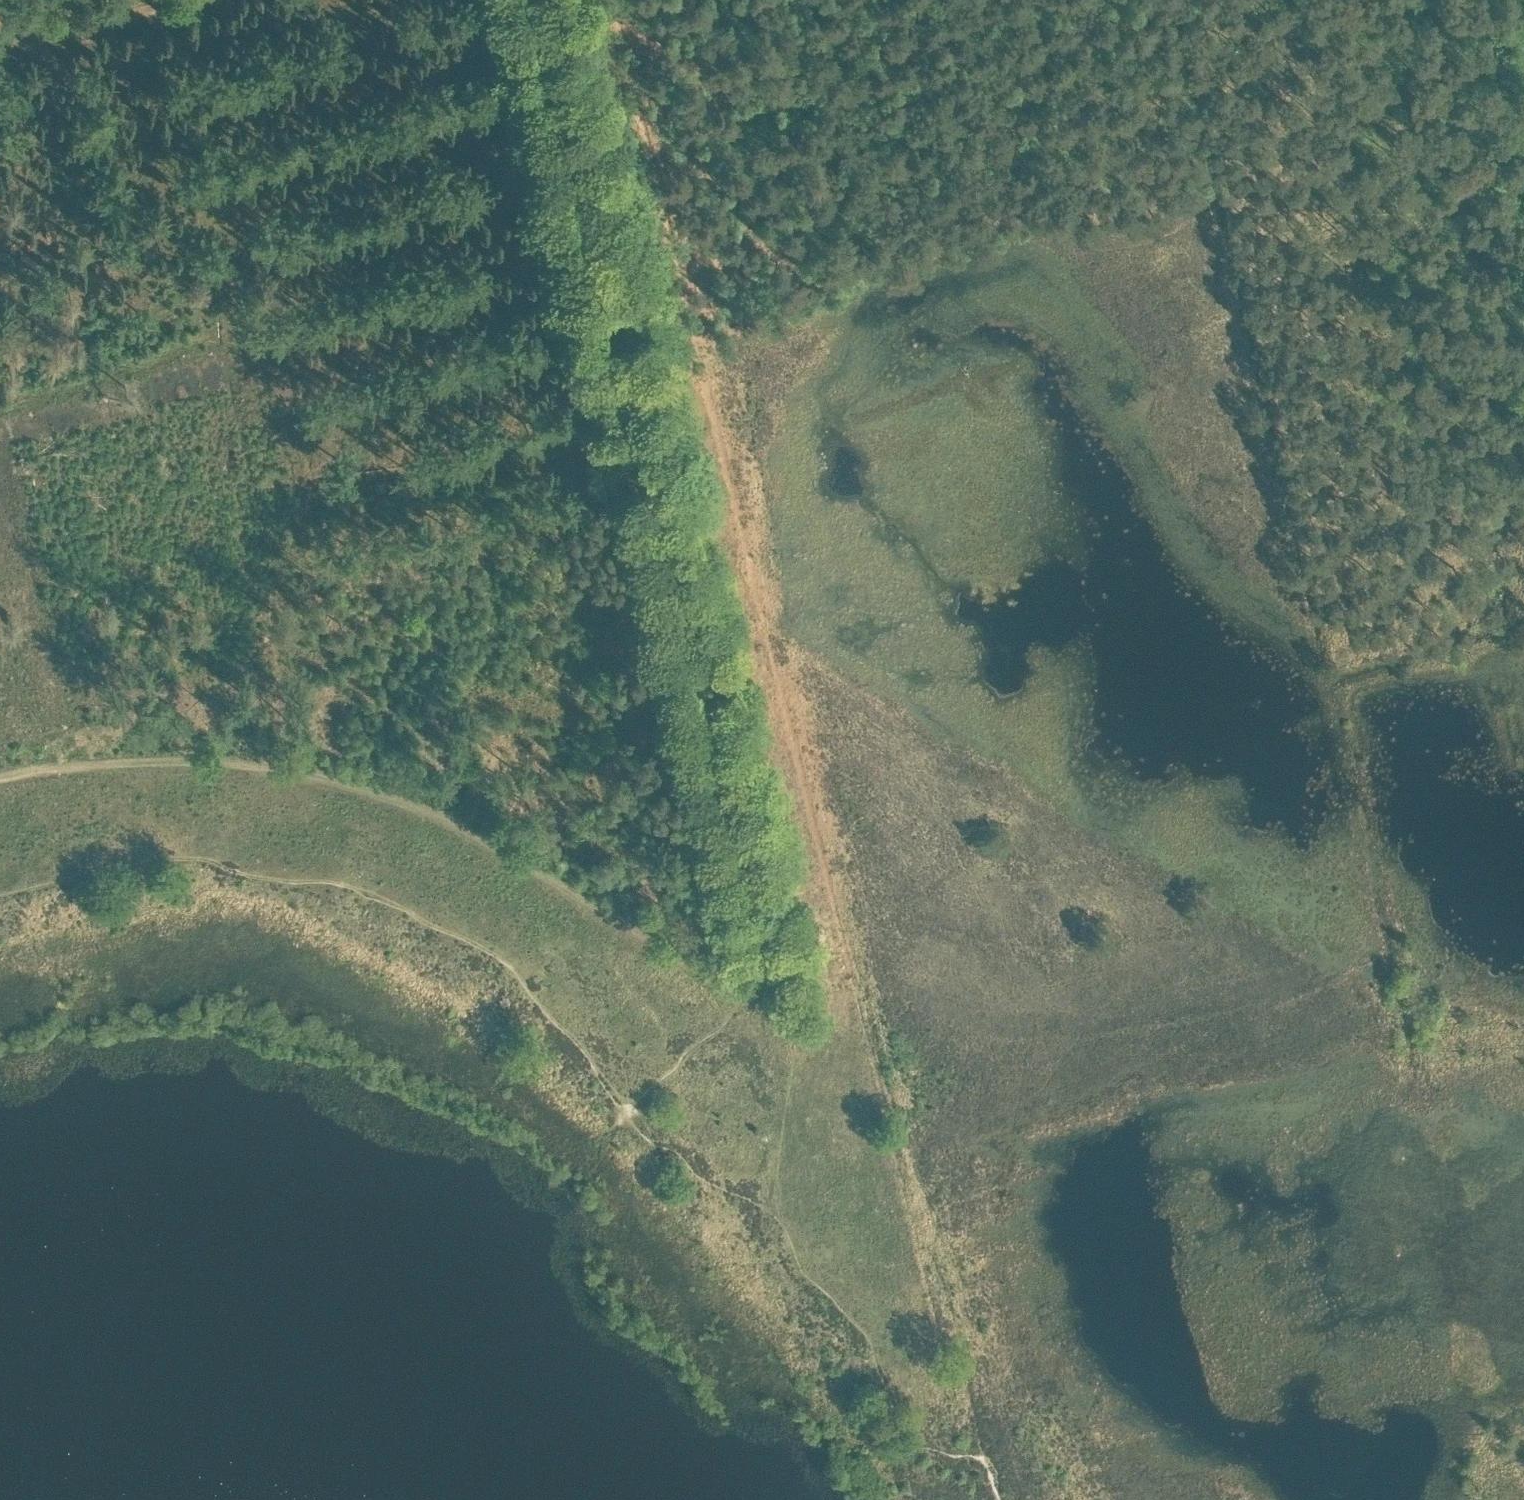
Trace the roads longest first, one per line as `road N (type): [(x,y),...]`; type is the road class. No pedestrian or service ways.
road 1 (track): [(769,963),(530,0)]
road 2 (track): [(0,777),(184,762),(313,777),(411,804),(473,834),(720,984),(750,988),(769,963)]
road 3 (track): [(0,49),(177,0)]

